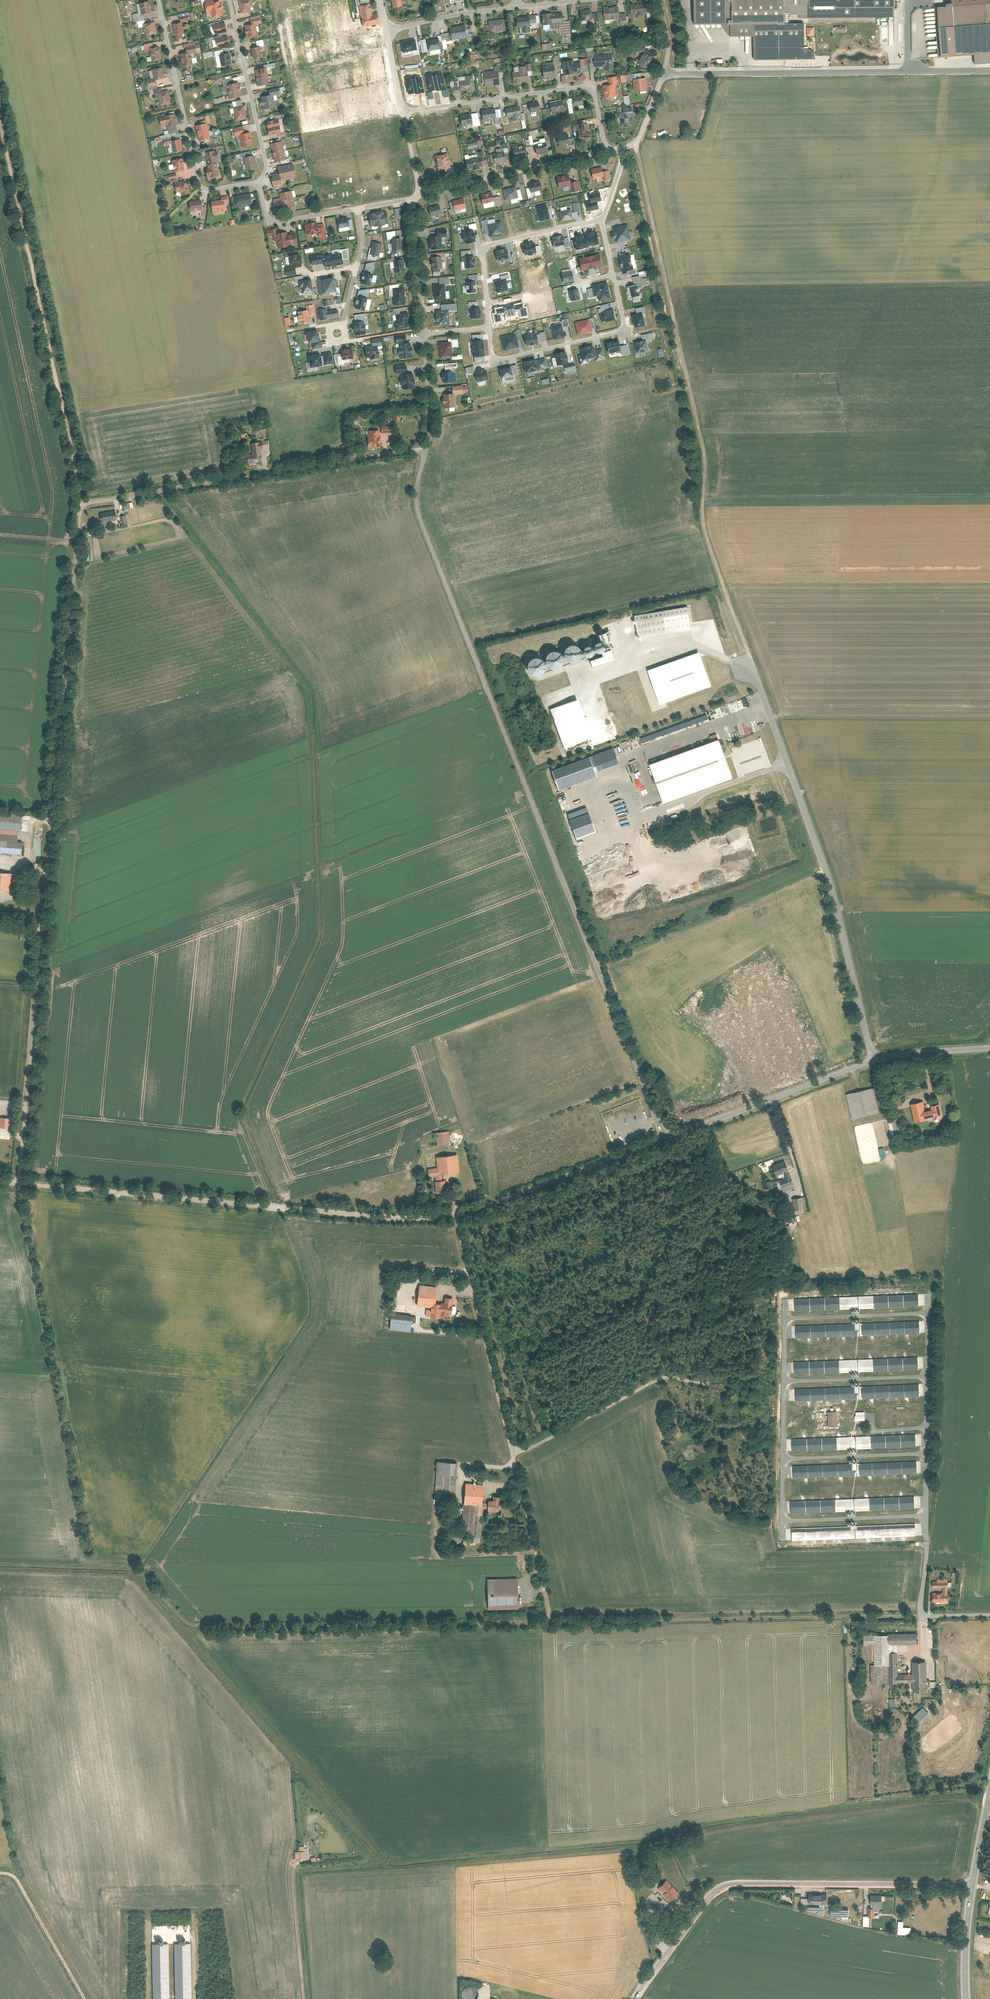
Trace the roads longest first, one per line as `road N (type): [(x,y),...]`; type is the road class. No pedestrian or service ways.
road 1 (unclassified): [(426,449),(411,496),(416,518),(662,1138)]
road 2 (unclassified): [(15,1183),(78,502)]
road 3 (track): [(638,143),(699,443),(700,521),(753,674)]
road 4 (unclassified): [(918,1615),(546,1621),(509,1455)]
road 5 (unclassified): [(452,1213),(15,1183)]
road 6 (unclassified): [(742,667),(753,674),(823,869),(872,1057)]
road 7 (residential): [(973,1883),(729,1885),(706,1900),(635,1998)]
road 8 (unclassified): [(0,134),(78,502)]
road 9 (unclassified): [(78,502),(426,449)]
road 10 (residential): [(924,1294),(918,1615)]
road 11 (residential): [(403,111),(590,85),(605,151)]
road 12 (residential): [(157,0),(197,180),(203,188),(258,181)]
road 13 (unclassified): [(509,1455),(452,1213)]
road 14 (residential): [(663,74),(909,71)]
road 15 (unclassified): [(509,1455),(665,1376),(714,1387),(716,1398)]
road 16 (residential): [(489,327),(492,361),(627,330),(614,274)]
road 17 (unclassified): [(872,1057),(662,1138)]
road 18 (unclassified): [(662,1138),(452,1213)]
road 19 (residential): [(407,129),(332,142),(303,0)]
road 20 (residential): [(415,194),(605,151)]
road 21 (residential): [(258,181),(265,161),(228,0)]
road 22 (residential): [(603,220),(483,249),(487,303)]
road 23 (unclassified): [(0,1874),(9,1875),(80,1998)]
road 24 (residential): [(423,334),(414,199)]
road 25 (residential): [(386,30),(516,5)]
road 26 (residential): [(258,181),(270,220),(359,208)]
road 27 (residential): [(340,334),(364,242),(359,208)]

